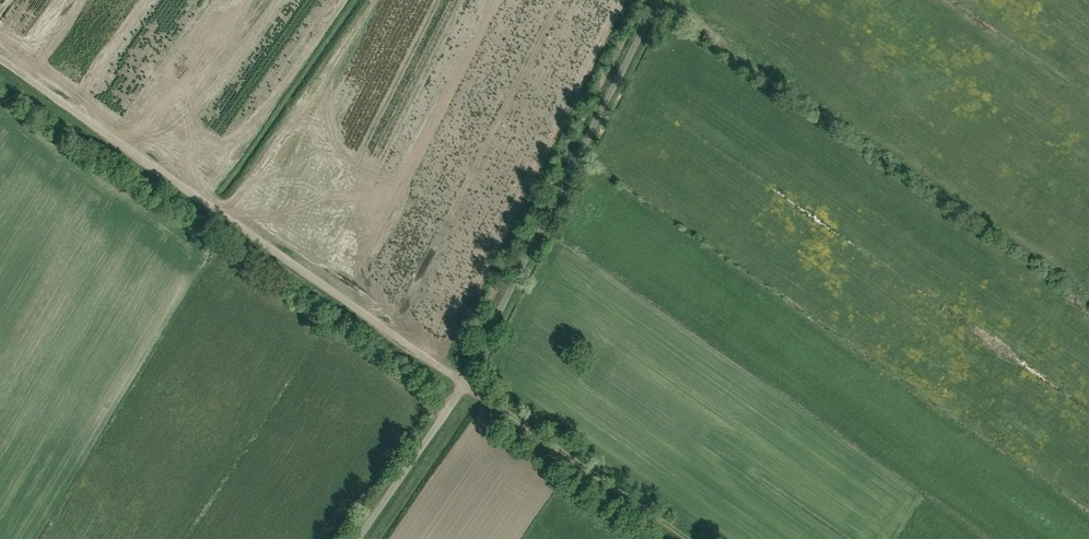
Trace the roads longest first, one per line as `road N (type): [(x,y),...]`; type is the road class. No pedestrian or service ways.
road 1 (unclassified): [(0,62),(467,383)]
road 2 (unclassified): [(467,383),(659,0)]
road 3 (track): [(467,383),(687,538)]
road 4 (unclassified): [(361,538),(467,383)]

